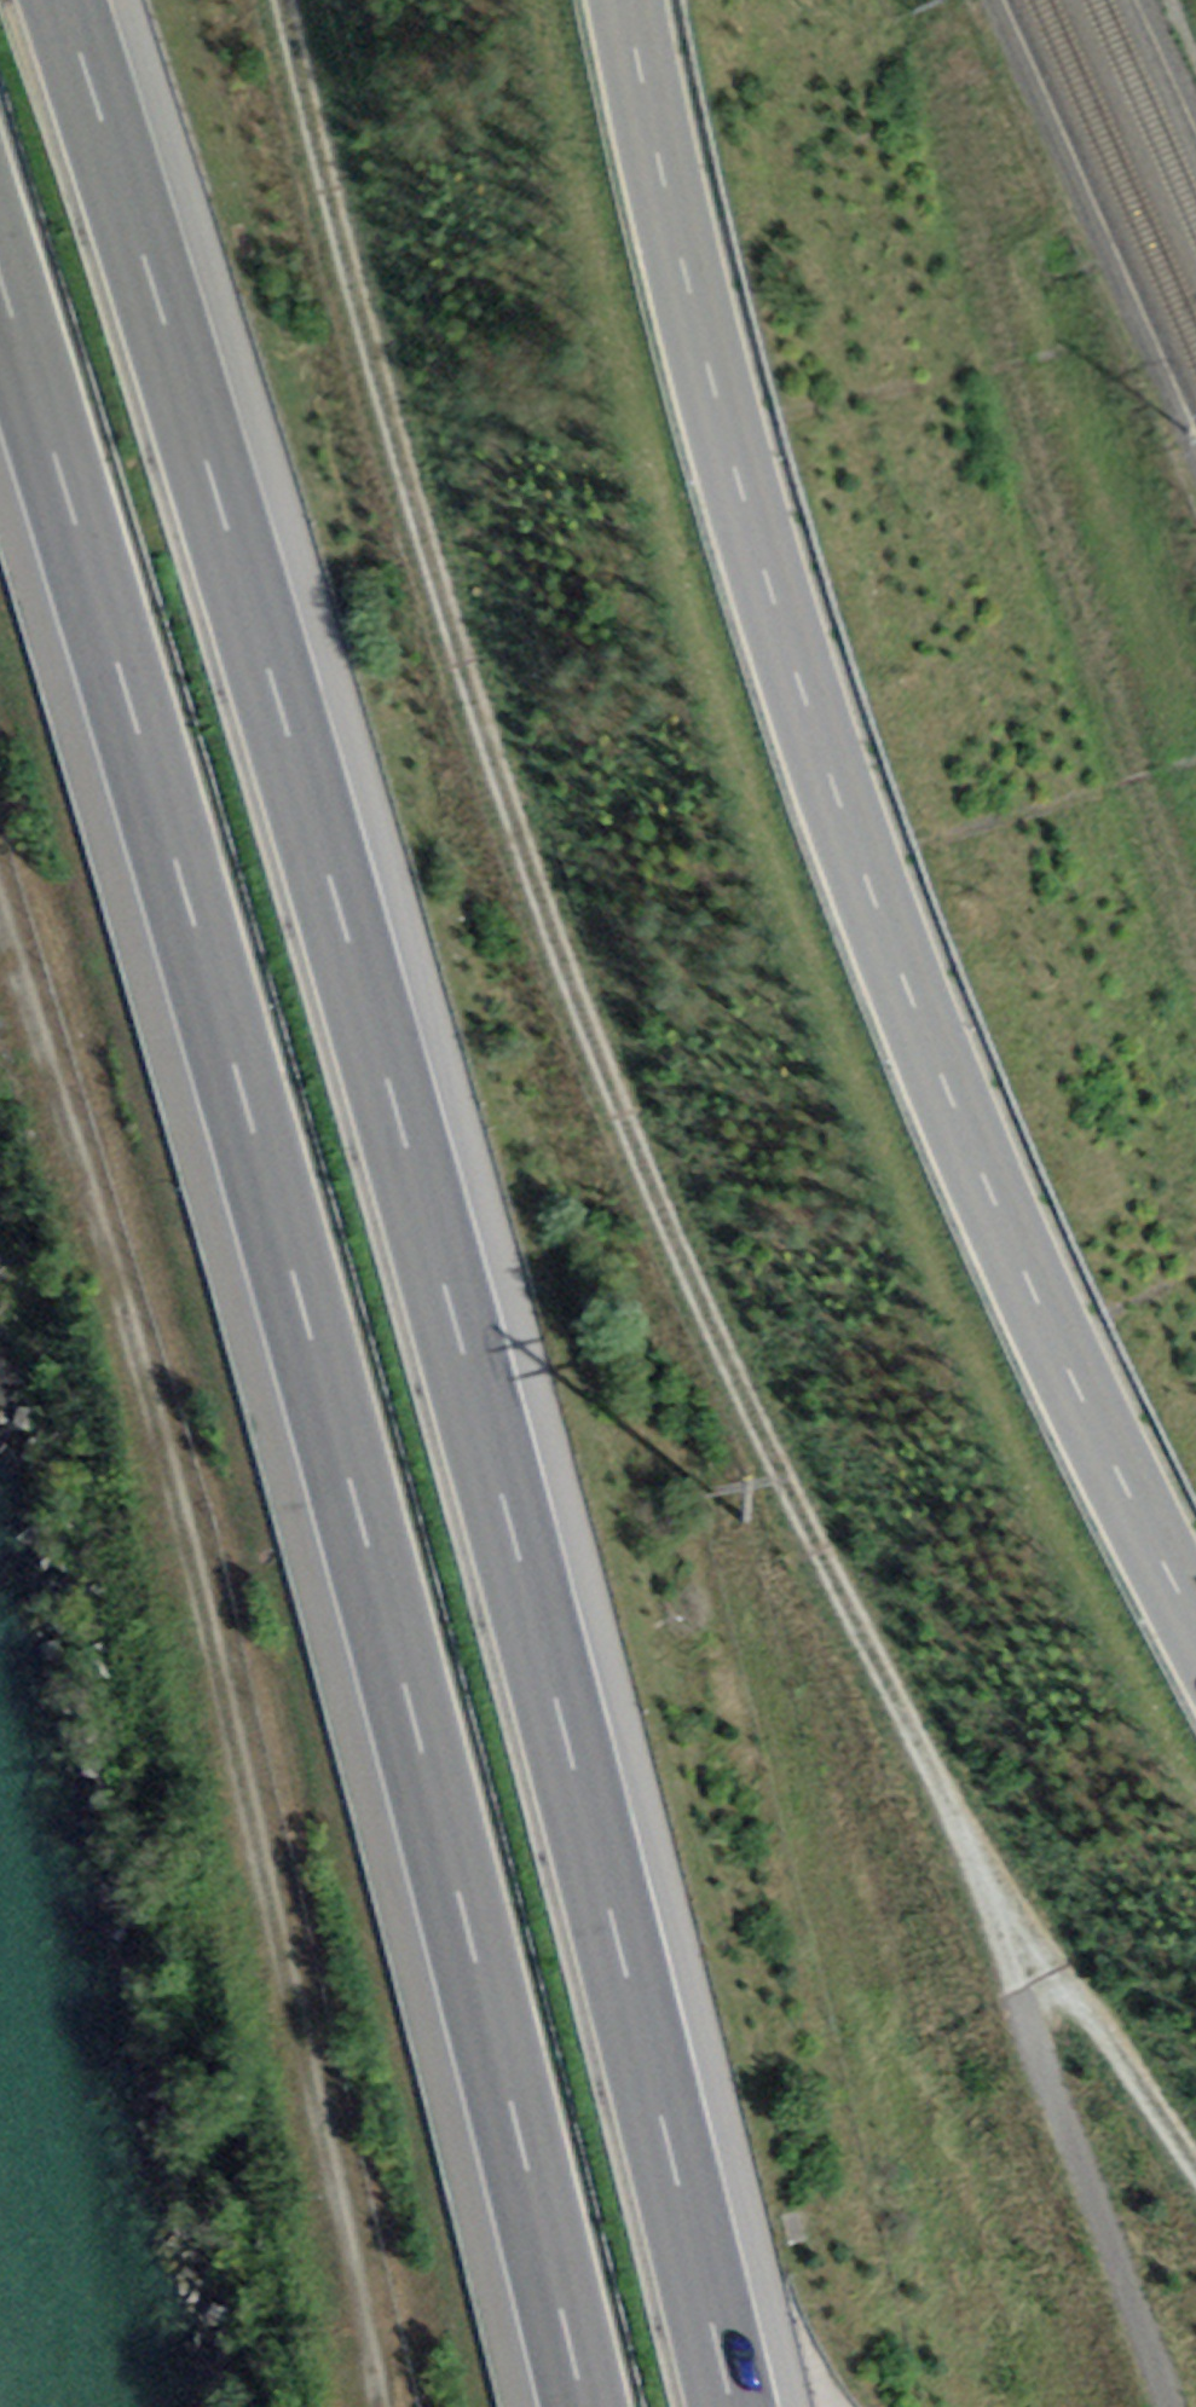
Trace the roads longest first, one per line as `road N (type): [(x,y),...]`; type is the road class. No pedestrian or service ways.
road 1 (motorway): [(730,2406),(333,893),(66,0)]
road 2 (motorway): [(0,284),(201,958),(436,1817),(582,2406)]
road 3 (track): [(946,1791),(755,1413),(597,1043),(542,893),(297,91),(283,0)]
road 4 (primary): [(1195,1616),(1029,1272),(865,860),(770,567),(687,263),(632,0)]
road 5 (track): [(0,792),(235,1668),(388,2406)]
road 6 (track): [(975,228),(1052,506),(1195,938)]
road 7 (track): [(1170,2406),(946,1791)]
road 8 (track): [(1195,2167),(946,1791)]

